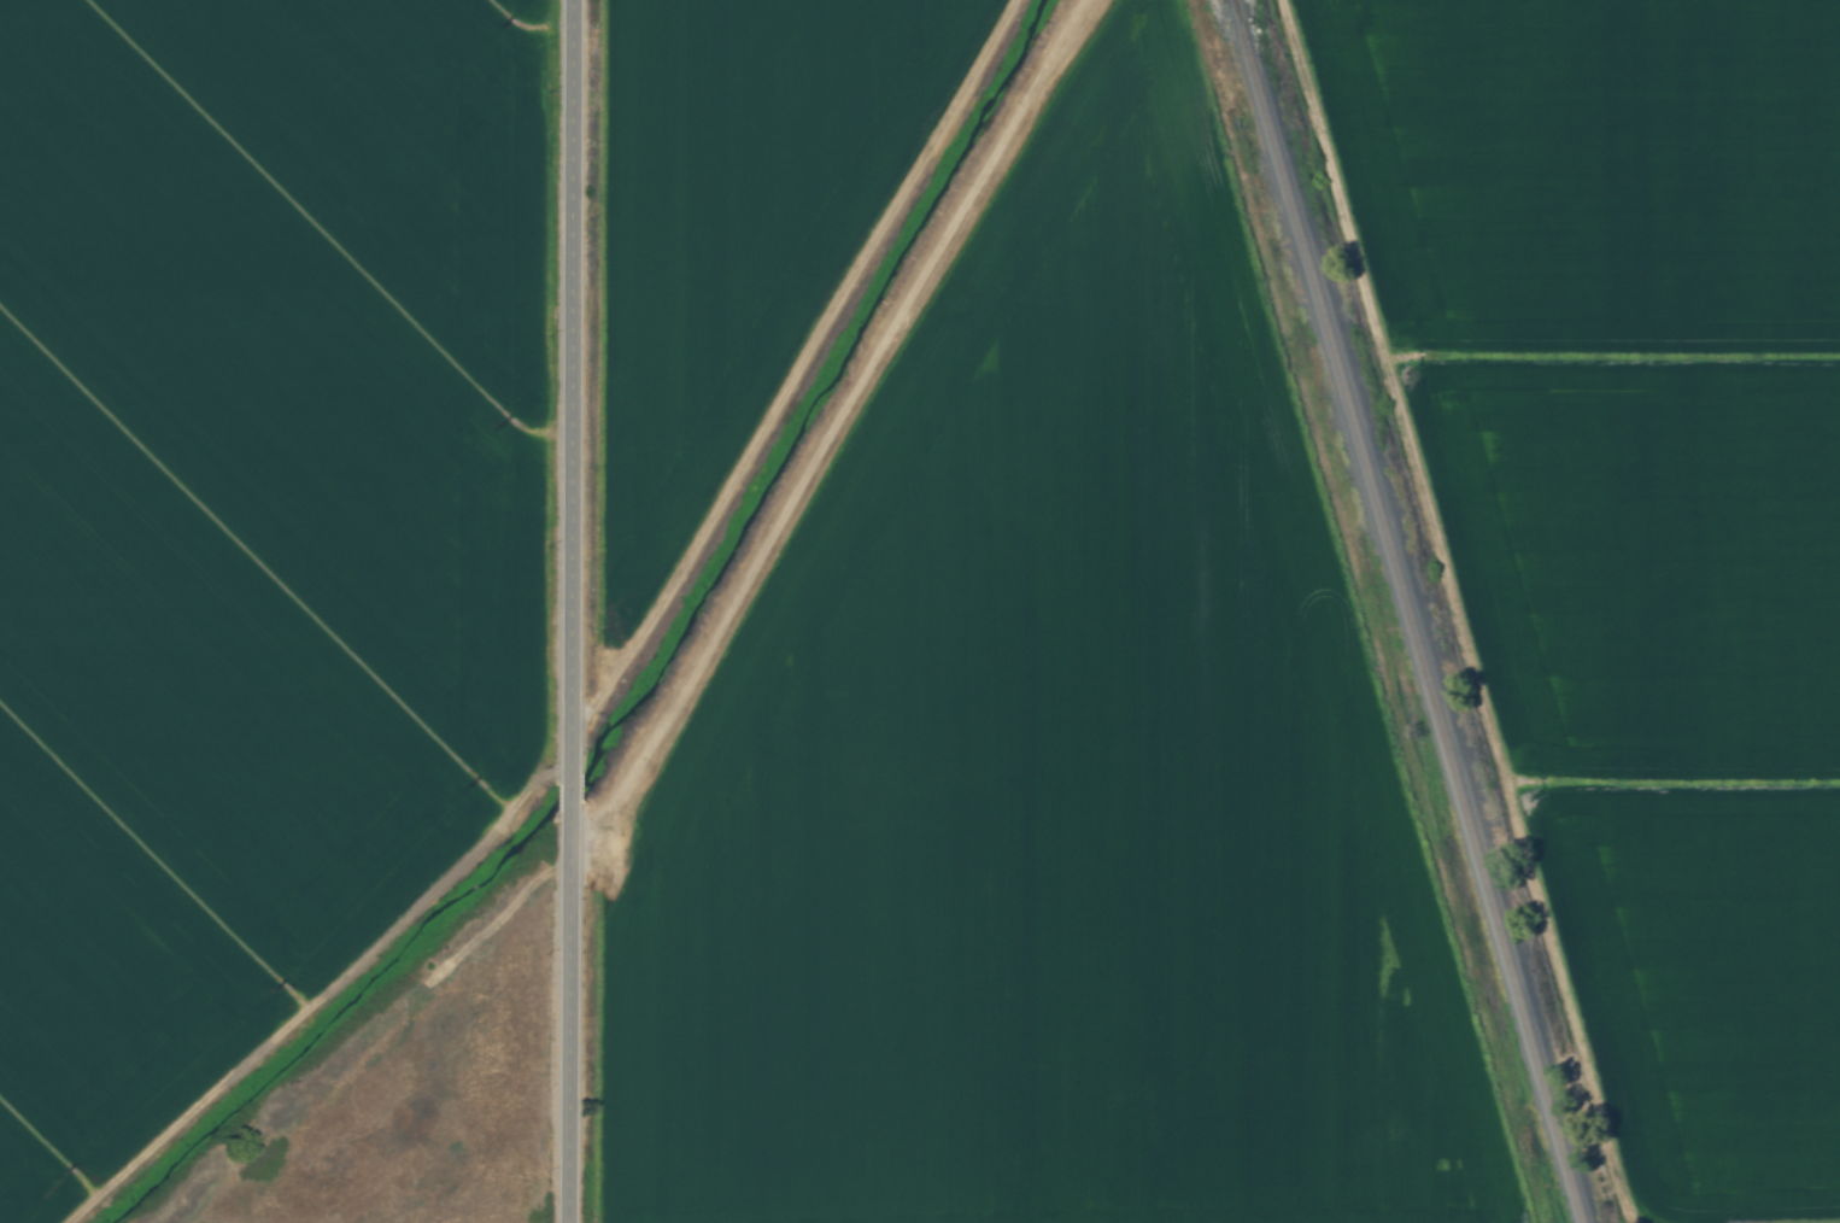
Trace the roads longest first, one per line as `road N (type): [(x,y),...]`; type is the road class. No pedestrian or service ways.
road 1 (tertiary): [(576,1222),(582,0)]

